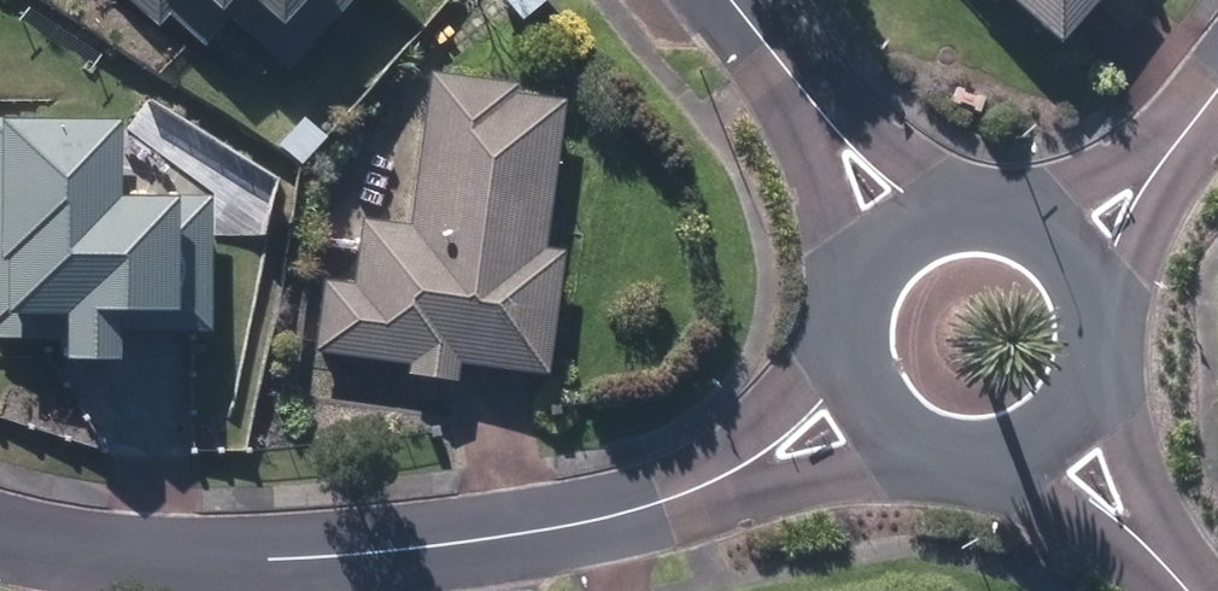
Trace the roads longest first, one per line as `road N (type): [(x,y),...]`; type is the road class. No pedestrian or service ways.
road 1 (residential): [(867,409),(715,480),(570,510),(207,546),(107,537),(0,514)]
road 2 (residential): [(895,222),(720,0)]
road 3 (residential): [(1075,431),(1024,461),(966,467),(910,449),(867,409)]
road 4 (residential): [(1069,224),(1099,260),(1116,303),(1118,350),(1103,394),(1075,431)]
road 5 (residential): [(1069,224),(1149,153),(1217,65)]
road 6 (residential): [(867,409),(846,362),(844,310),(861,261),(895,222)]
road 7 (residential): [(1196,590),(1075,431)]
road 8 (residential): [(895,222),(936,200),(982,193),(1028,201),(1069,224)]

